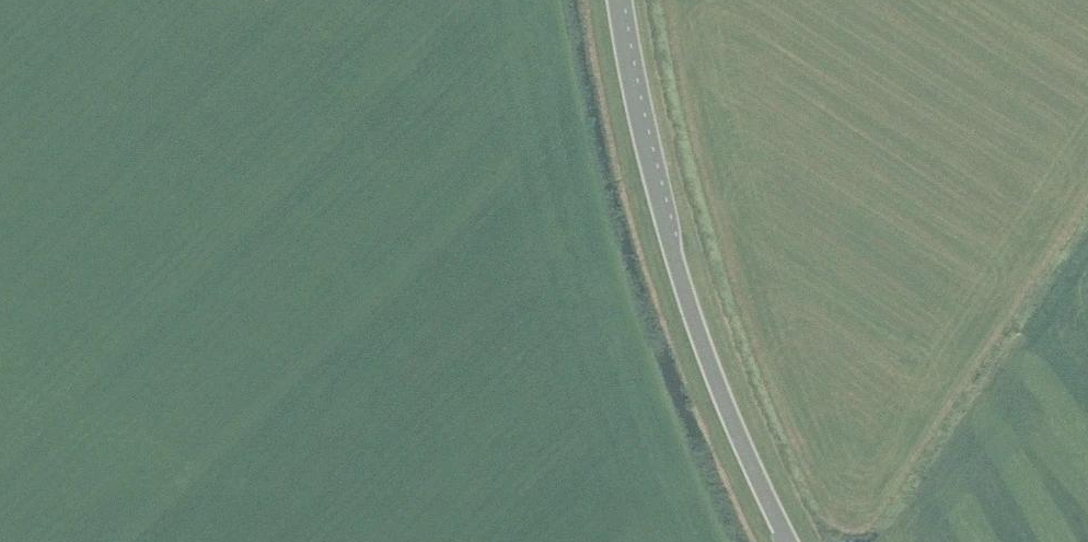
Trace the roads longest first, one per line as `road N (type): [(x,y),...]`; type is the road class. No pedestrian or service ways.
road 1 (tertiary): [(788,541),(688,302),(645,151),(616,0)]

